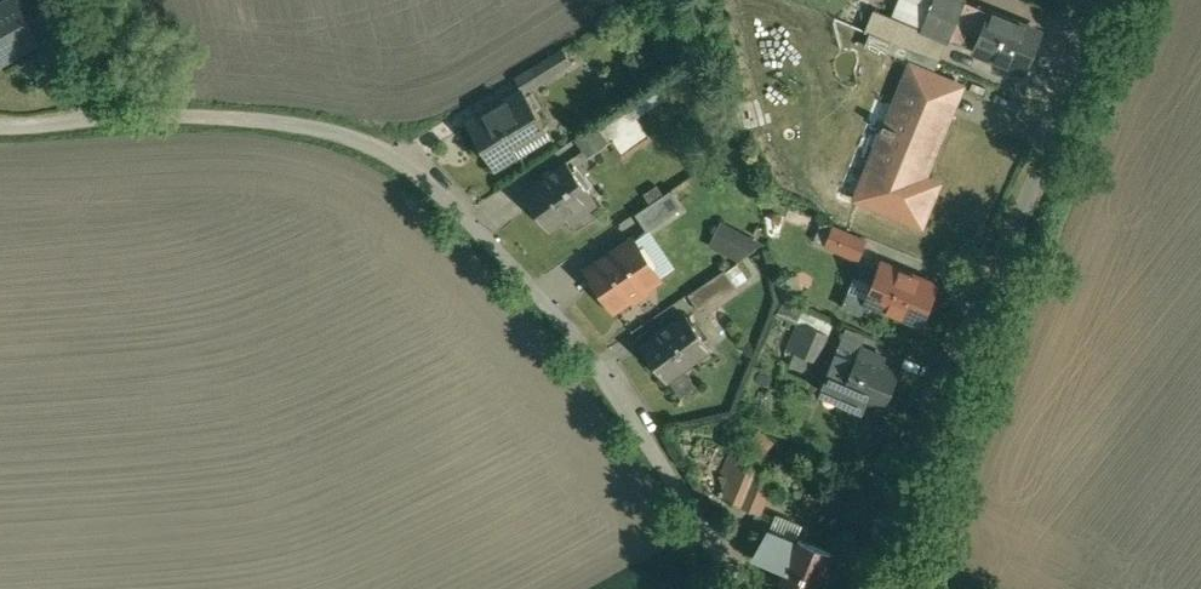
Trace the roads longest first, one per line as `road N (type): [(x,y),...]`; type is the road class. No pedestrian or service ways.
road 1 (residential): [(0,123),(306,126),(387,149),(577,346),(741,588)]
road 2 (residential): [(861,588),(1112,0)]

